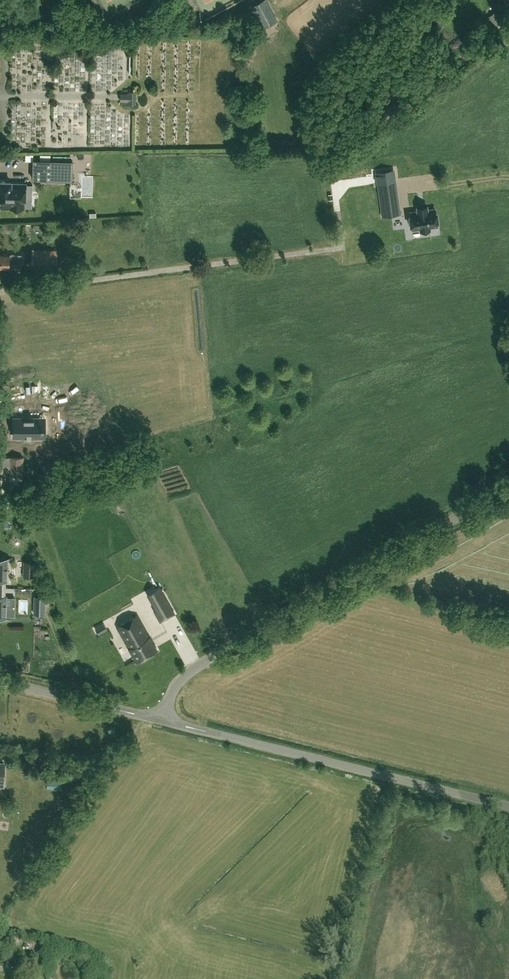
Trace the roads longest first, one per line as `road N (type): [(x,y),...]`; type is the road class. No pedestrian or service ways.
road 1 (unclassified): [(167,722),(175,689),(187,677),(508,489)]
road 2 (unclassified): [(508,807),(167,722)]
road 3 (unclassified): [(167,722),(0,681)]

